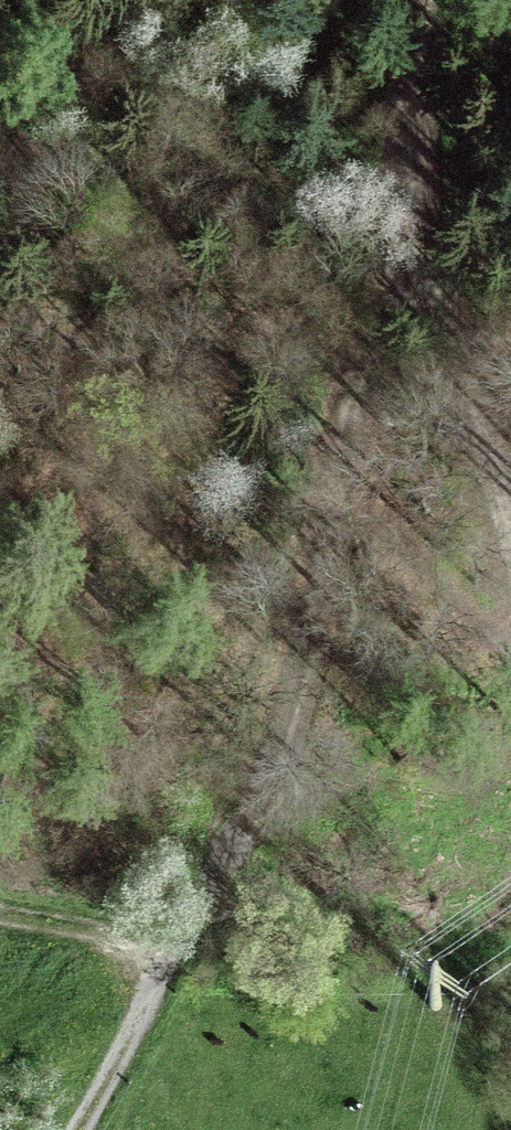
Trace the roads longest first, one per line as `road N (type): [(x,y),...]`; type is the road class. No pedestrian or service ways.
road 1 (track): [(82,1129),(159,979),(387,390),(440,0)]
road 2 (track): [(400,273),(510,521)]
road 3 (track): [(159,979),(0,915)]

